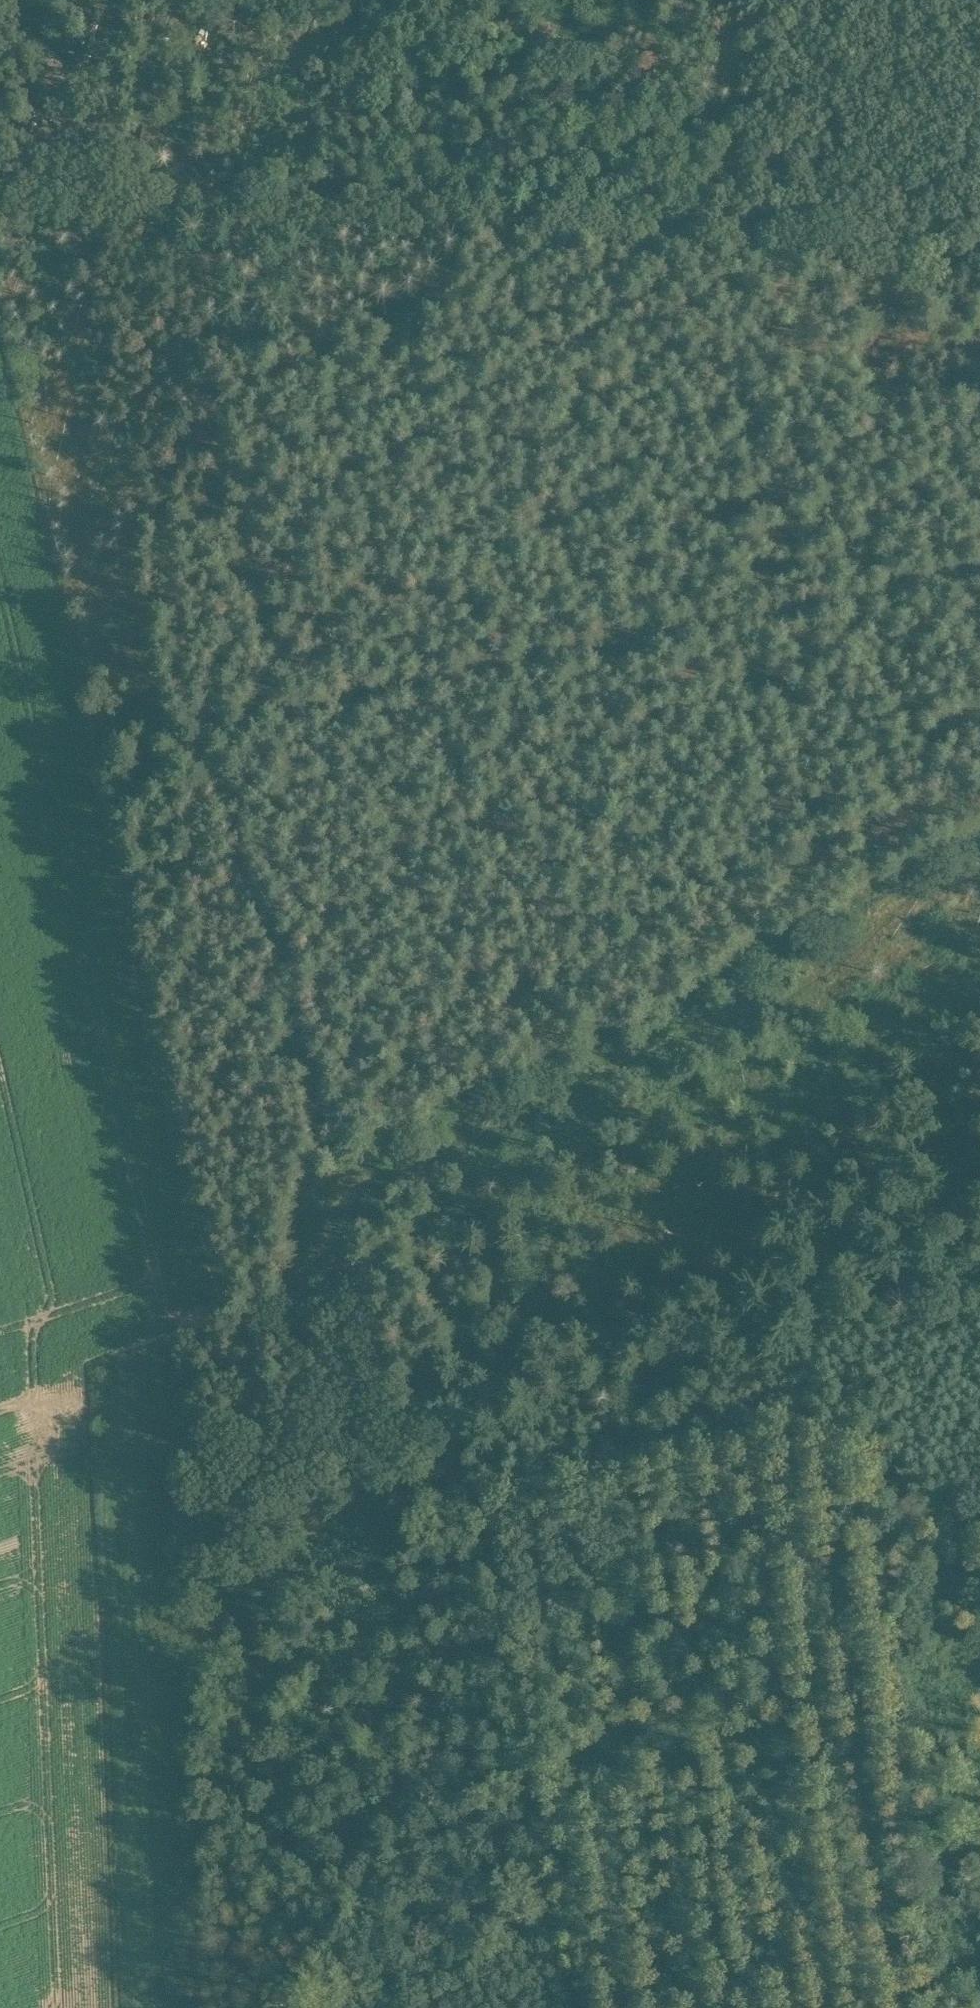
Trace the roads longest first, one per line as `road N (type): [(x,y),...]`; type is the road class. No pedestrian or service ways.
road 1 (track): [(154,1344),(83,1359),(0,1397)]

